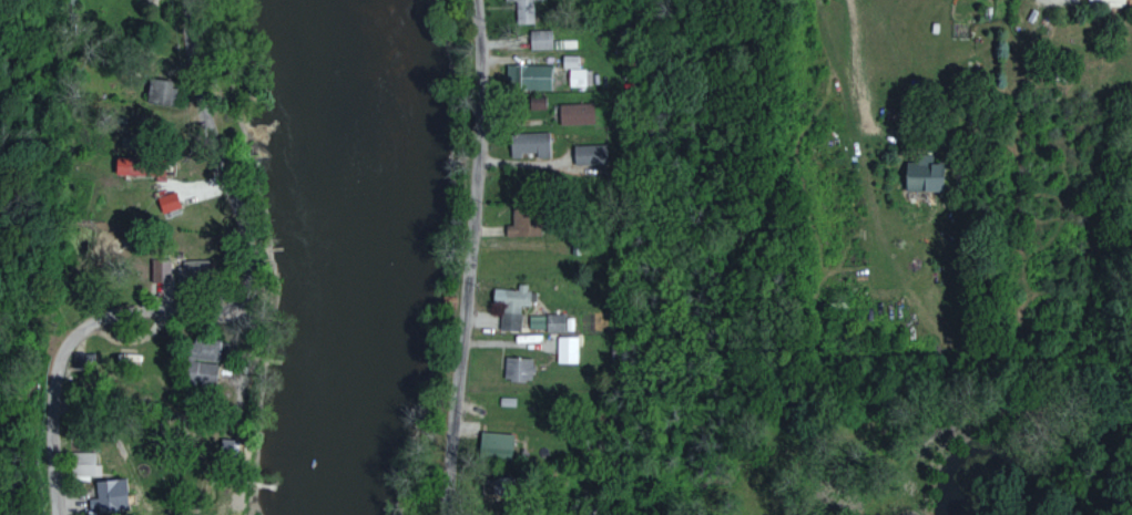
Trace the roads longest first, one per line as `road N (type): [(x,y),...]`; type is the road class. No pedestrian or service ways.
road 1 (residential): [(64,514),(48,419),(61,353),(89,323),(128,309),(231,309),(251,275),(213,155),(186,0)]
road 2 (residential): [(448,514),(485,90),(476,0)]
road 3 (residential): [(251,275),(244,419)]

